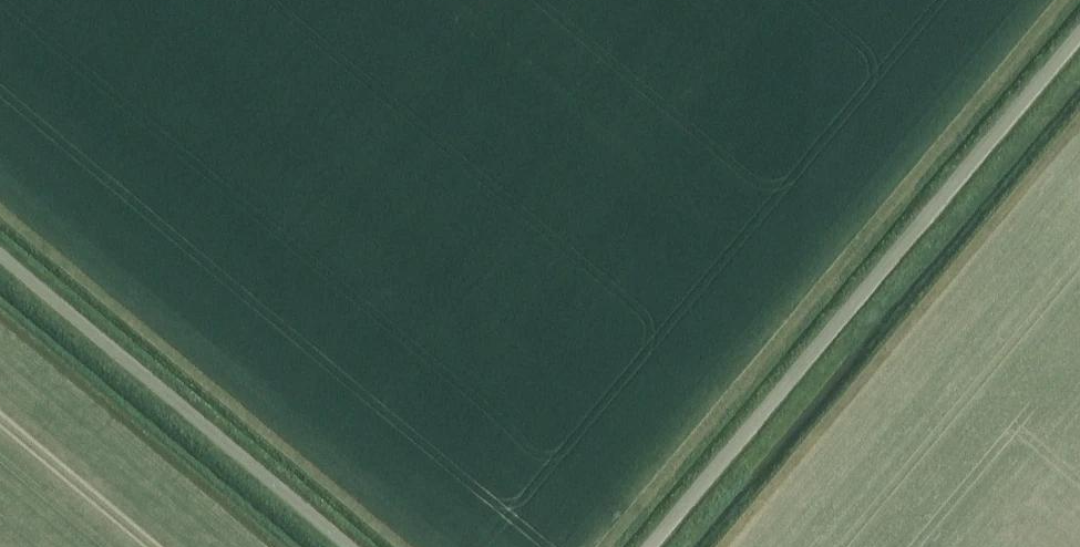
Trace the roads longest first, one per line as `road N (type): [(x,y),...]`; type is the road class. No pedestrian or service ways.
road 1 (unclassified): [(653,546),(1079,38)]
road 2 (unclassified): [(346,546),(0,258)]

